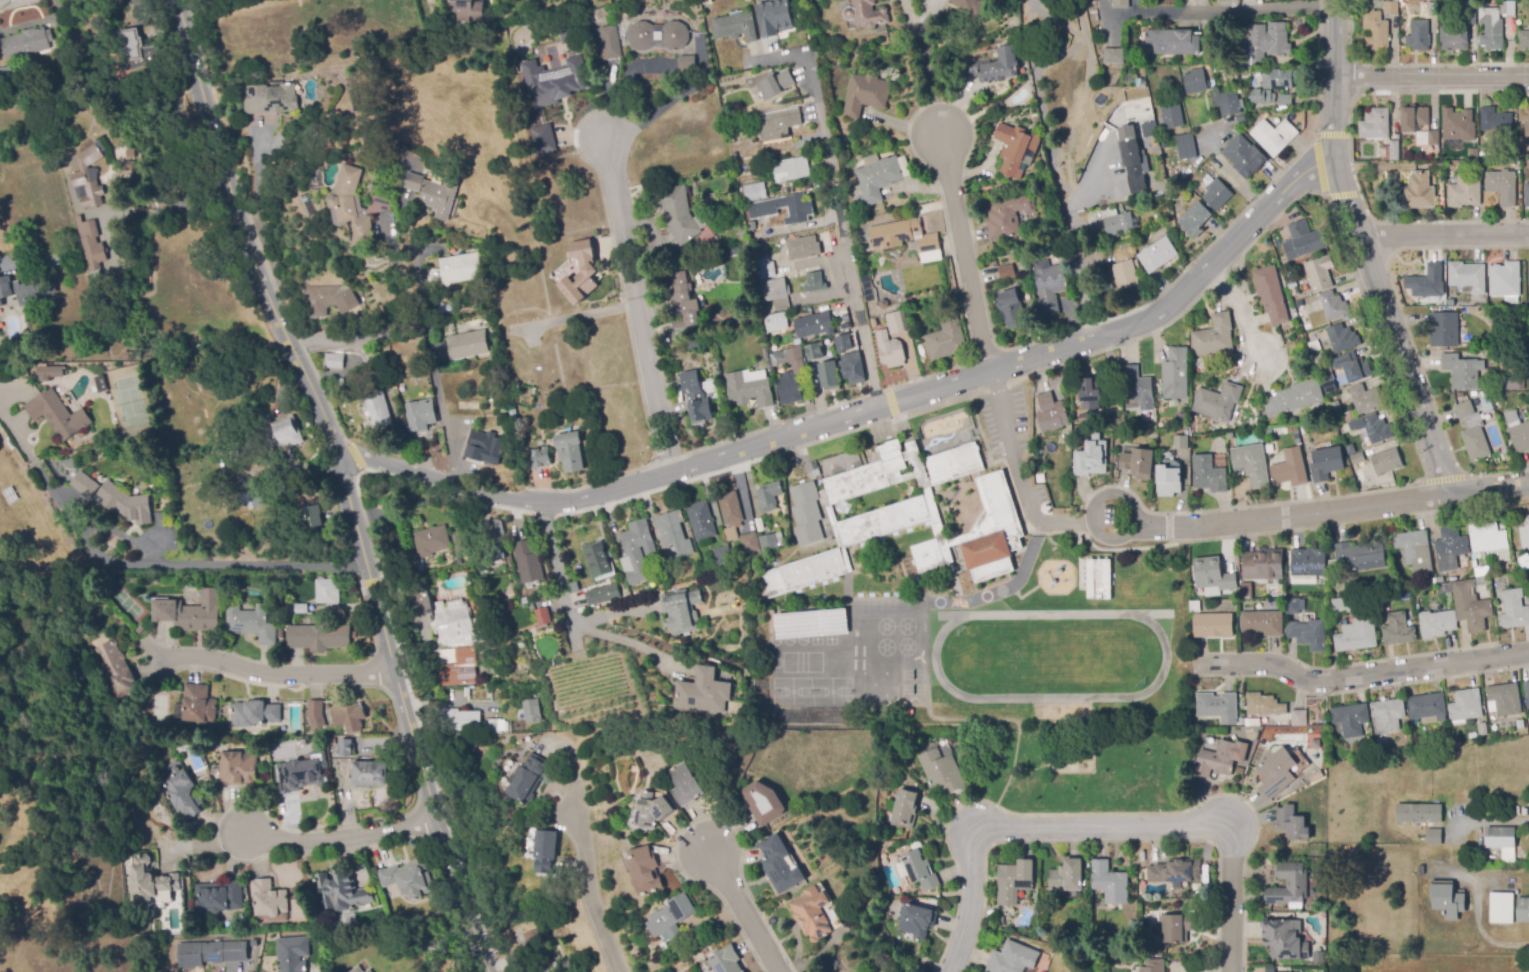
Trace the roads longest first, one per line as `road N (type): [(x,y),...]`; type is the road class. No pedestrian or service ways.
road 1 (residential): [(336,453),(533,502),(583,499),(672,474),(1143,323),(1210,269),(1282,190),(1313,167),(1337,164)]
road 2 (tertiary): [(176,0),(215,148),(336,453),(433,819),(484,971)]
road 3 (tertiary): [(1332,0),(1337,164),(1450,494)]
road 4 (residential): [(366,567),(140,565),(107,557),(84,538),(39,470)]
road 5 (residential): [(810,59),(878,409)]
road 6 (residential): [(672,474),(605,139)]
road 7 (residential): [(1528,652),(1322,681),(1265,663),(1208,666)]
road 8 (residential): [(1450,494),(1222,524),(1135,524)]
road 9 (residential): [(1085,44),(1088,79),(1069,138),(1063,207),(1091,340)]
road 10 (residential): [(1100,827),(1234,824),(1231,971)]
road 11 (residential): [(952,971),(981,828),(1100,827)]
road 12 (residential): [(935,134),(989,373)]
road 13 (residential): [(391,665),(302,675),(226,663),(166,665)]
road 14 (residential): [(1332,3),(1113,17)]
road 15 (residential): [(1089,522),(1034,518),(989,373)]
road 16 (residential): [(1334,80),(1528,80)]
road 17 (residential): [(623,971),(588,886),(575,788)]
road 18 (residential): [(433,819),(339,837),(246,838)]
road 19 (residential): [(1357,237),(1528,235)]
road 20 (residential): [(1095,500),(1089,522),(1097,535),(1112,541),(1132,531),(1130,501),(1109,493),(1095,500)]
road 21 (residential): [(782,971),(718,859)]

